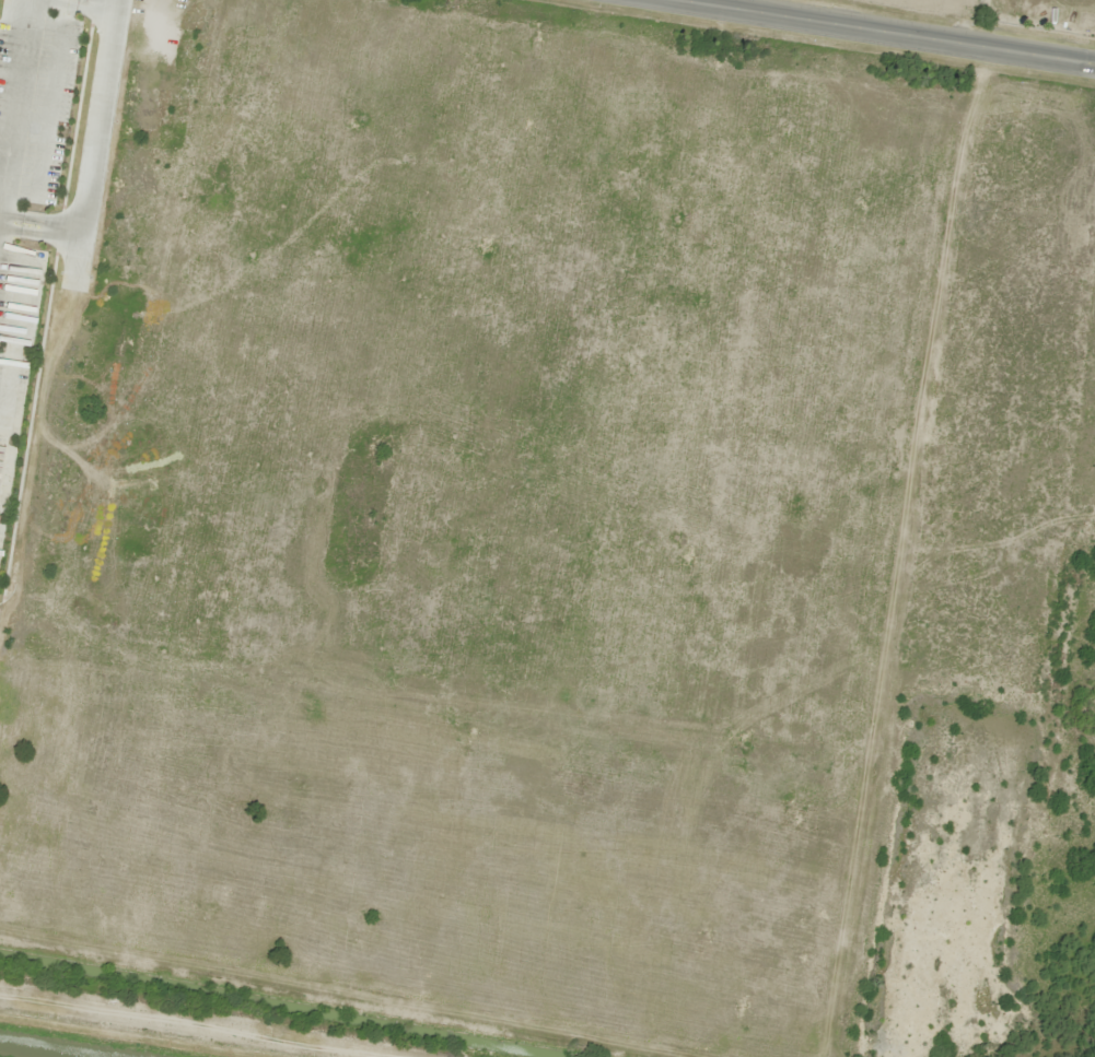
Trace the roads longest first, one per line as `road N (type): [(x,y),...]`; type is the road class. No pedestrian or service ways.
road 1 (secondary): [(1094,64),(681,0)]

